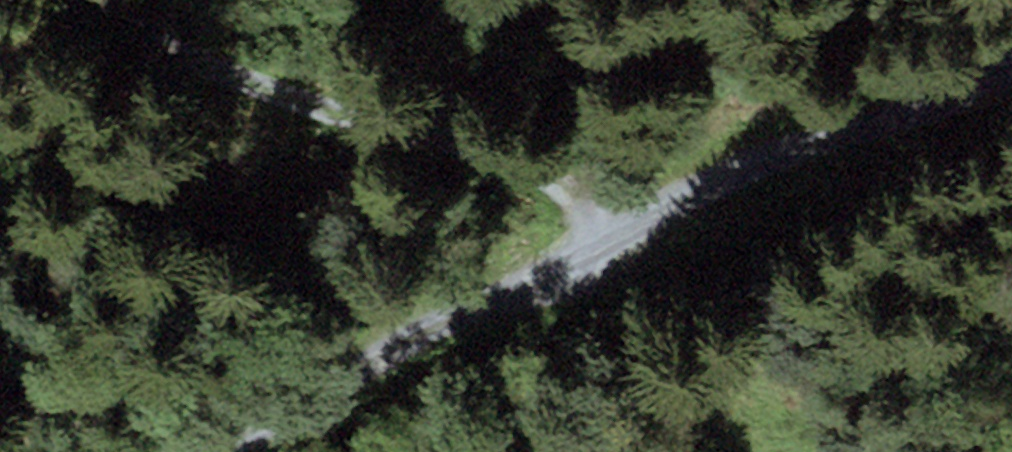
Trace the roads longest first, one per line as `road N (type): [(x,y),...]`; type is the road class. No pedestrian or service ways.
road 1 (track): [(169,451),(282,420),(744,160),(937,102),(990,82),(1011,62)]
road 2 (track): [(650,218),(495,151),(150,60)]

